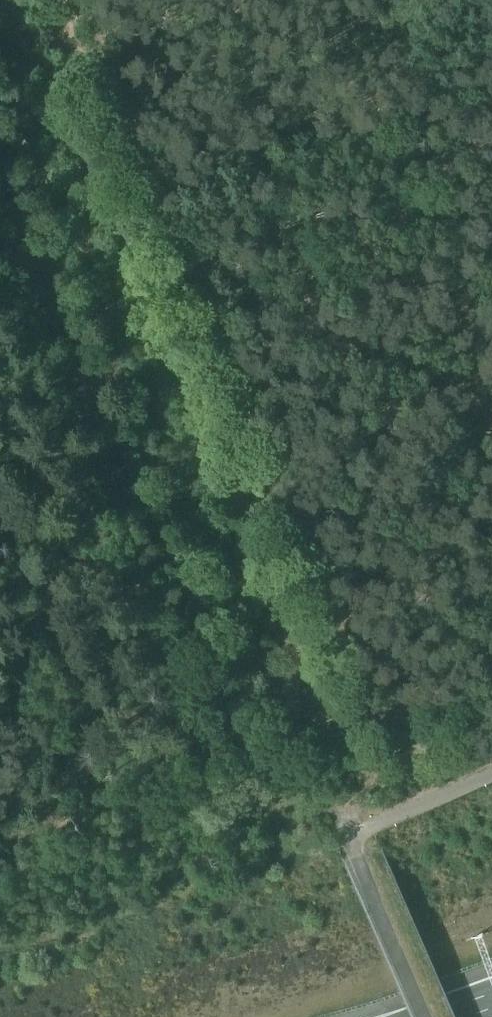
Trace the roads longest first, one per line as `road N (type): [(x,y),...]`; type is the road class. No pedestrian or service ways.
road 1 (track): [(0,933),(284,854)]

